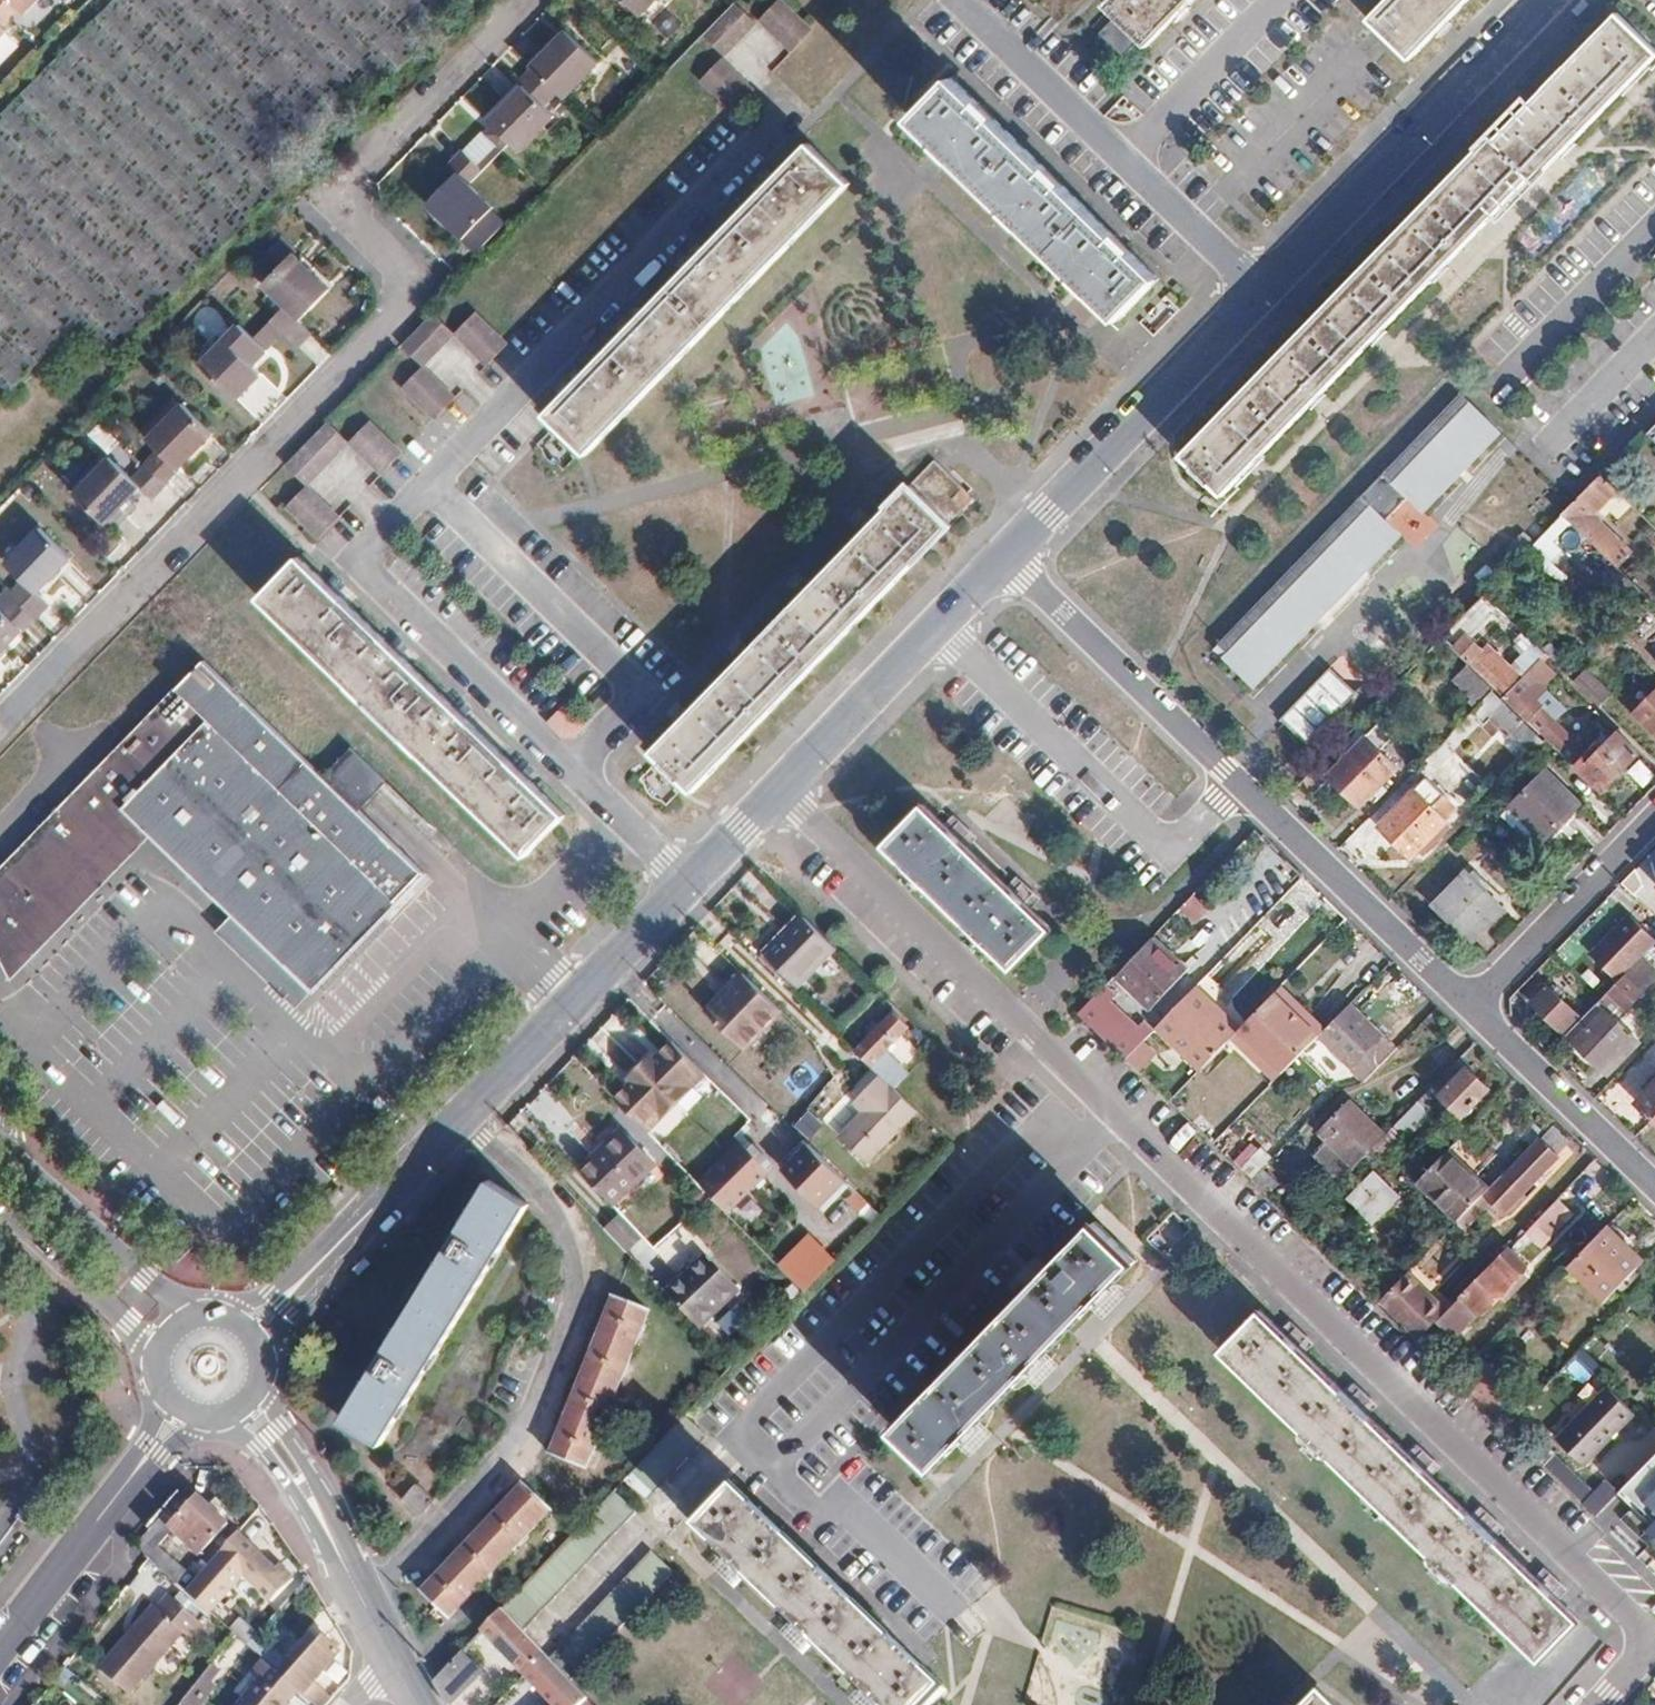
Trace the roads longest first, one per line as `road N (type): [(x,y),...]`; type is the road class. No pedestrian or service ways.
road 1 (residential): [(1599,1704),(1654,1640),(782,792)]
road 2 (tertiary): [(261,1322),(782,792)]
road 3 (residential): [(1006,554),(1462,1004)]
road 4 (residential): [(945,0),(1258,290)]
road 5 (tertiary): [(1258,290),(1542,0)]
road 6 (tertiary): [(1006,554),(1258,290)]
road 7 (tertiary): [(782,792),(1006,554)]
road 8 (tertiary): [(178,1423),(0,1650)]
road 9 (residential): [(1462,1004),(1654,810)]
road 10 (residential): [(1462,1004),(1654,1189)]
road 11 (tertiary): [(194,1308),(142,1279),(0,1147)]
road 12 (tertiary): [(360,1598),(317,1478),(273,1401)]
road 13 (tertiary): [(230,1433),(271,1462),(360,1598)]
road 14 (tertiary): [(0,1205),(130,1322),(153,1352)]
road 15 (tertiary): [(418,1704),(360,1598)]

